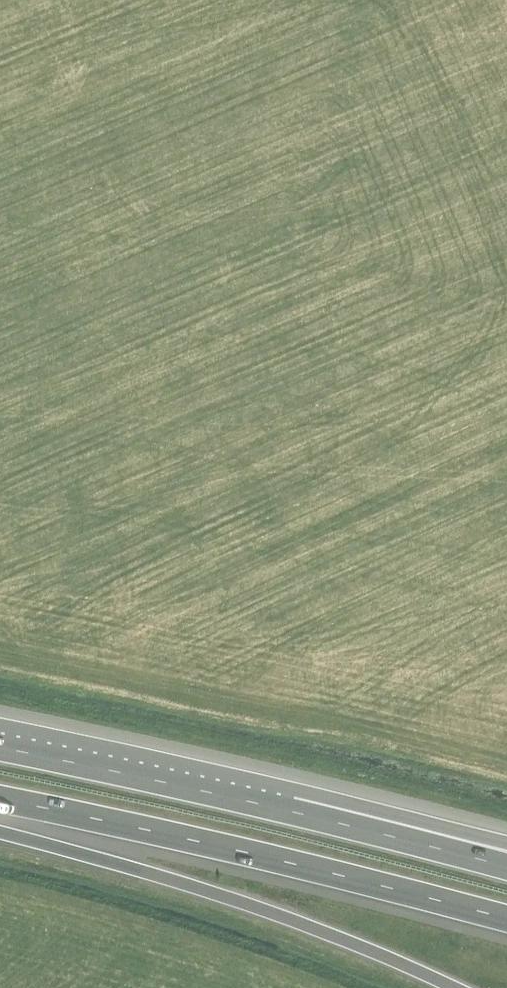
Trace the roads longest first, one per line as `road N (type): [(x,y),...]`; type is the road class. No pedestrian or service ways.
road 1 (motorway): [(0,800),(506,921)]
road 2 (motorway): [(0,832),(251,906),(453,987)]
road 3 (motorway): [(506,867),(131,775)]
road 4 (motorway): [(506,844),(302,793),(131,775)]
road 5 (motorway): [(131,775),(0,747)]

